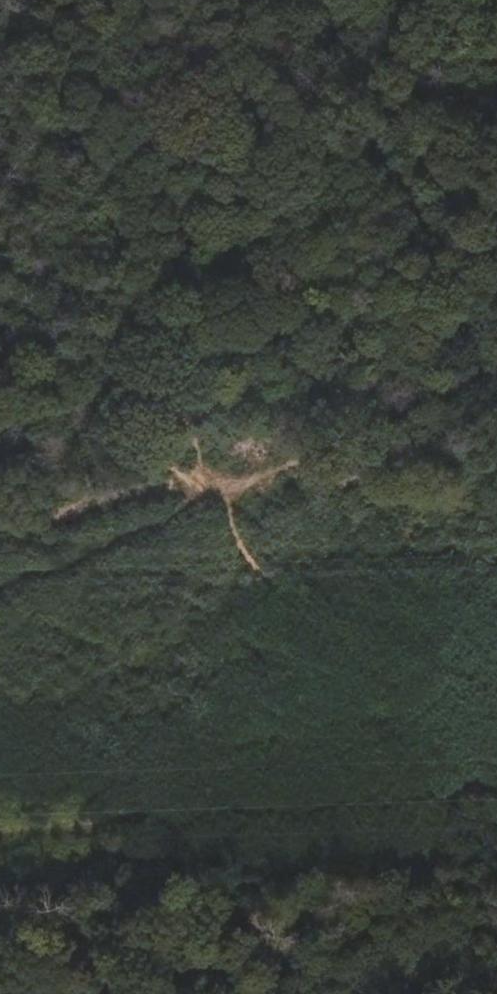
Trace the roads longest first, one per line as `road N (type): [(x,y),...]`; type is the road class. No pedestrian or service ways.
road 1 (track): [(496,786),(0,823)]

